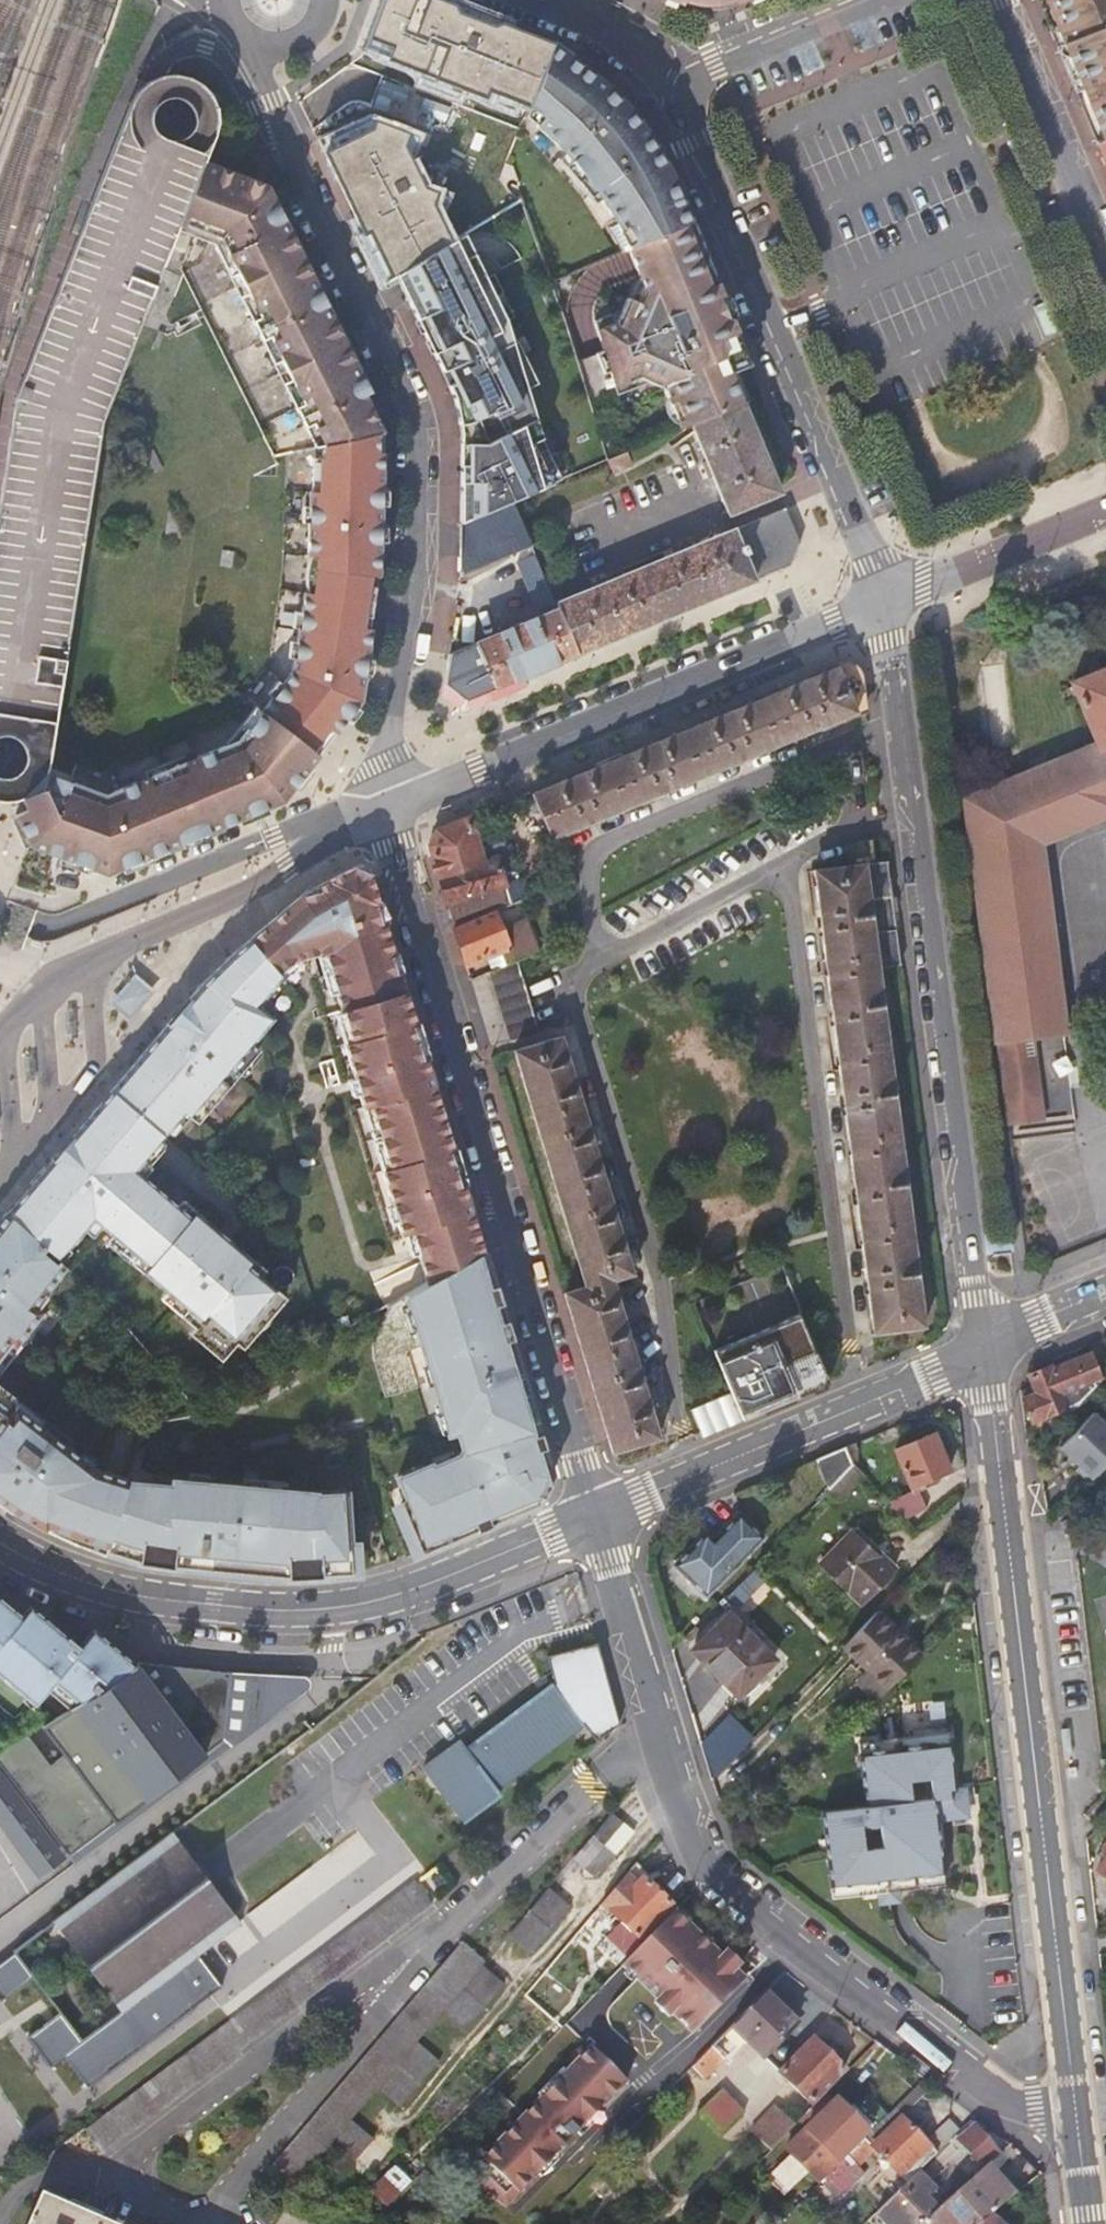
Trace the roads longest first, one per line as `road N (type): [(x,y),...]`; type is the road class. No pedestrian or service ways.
road 1 (secondary): [(248,44),(285,134),(399,348),(421,427),(425,552),(401,681),(398,815)]
road 2 (tertiary): [(599,1521),(708,1864),(737,1895),(1005,2098),(1028,2104),(1074,2098)]
road 3 (tertiary): [(984,1357),(884,601)]
road 4 (tertiary): [(1074,2098),(984,1357)]
road 5 (tertiary): [(398,815),(599,1521)]
road 6 (residential): [(599,1521),(404,1595),(326,1611),(212,1608),(123,1593),(0,1545)]
road 7 (residential): [(884,601),(676,92)]
road 8 (secondary): [(398,815),(884,601)]
road 9 (track): [(683,1801),(358,2172)]
road 10 (residential): [(984,1357),(599,1521)]
road 11 (residential): [(92,968),(277,886),(398,815)]
road 12 (residential): [(998,0),(1105,261)]
road 13 (residential): [(0,1194),(103,1077),(92,968)]
road 14 (residential): [(884,601),(1105,510)]
road 15 (residential): [(676,92),(690,73),(860,0)]
road 16 (residential): [(676,92),(611,38),(526,0)]
road 17 (residential): [(1105,1304),(984,1357)]
road 18 (tertiary): [(1089,2223),(1074,2098)]

